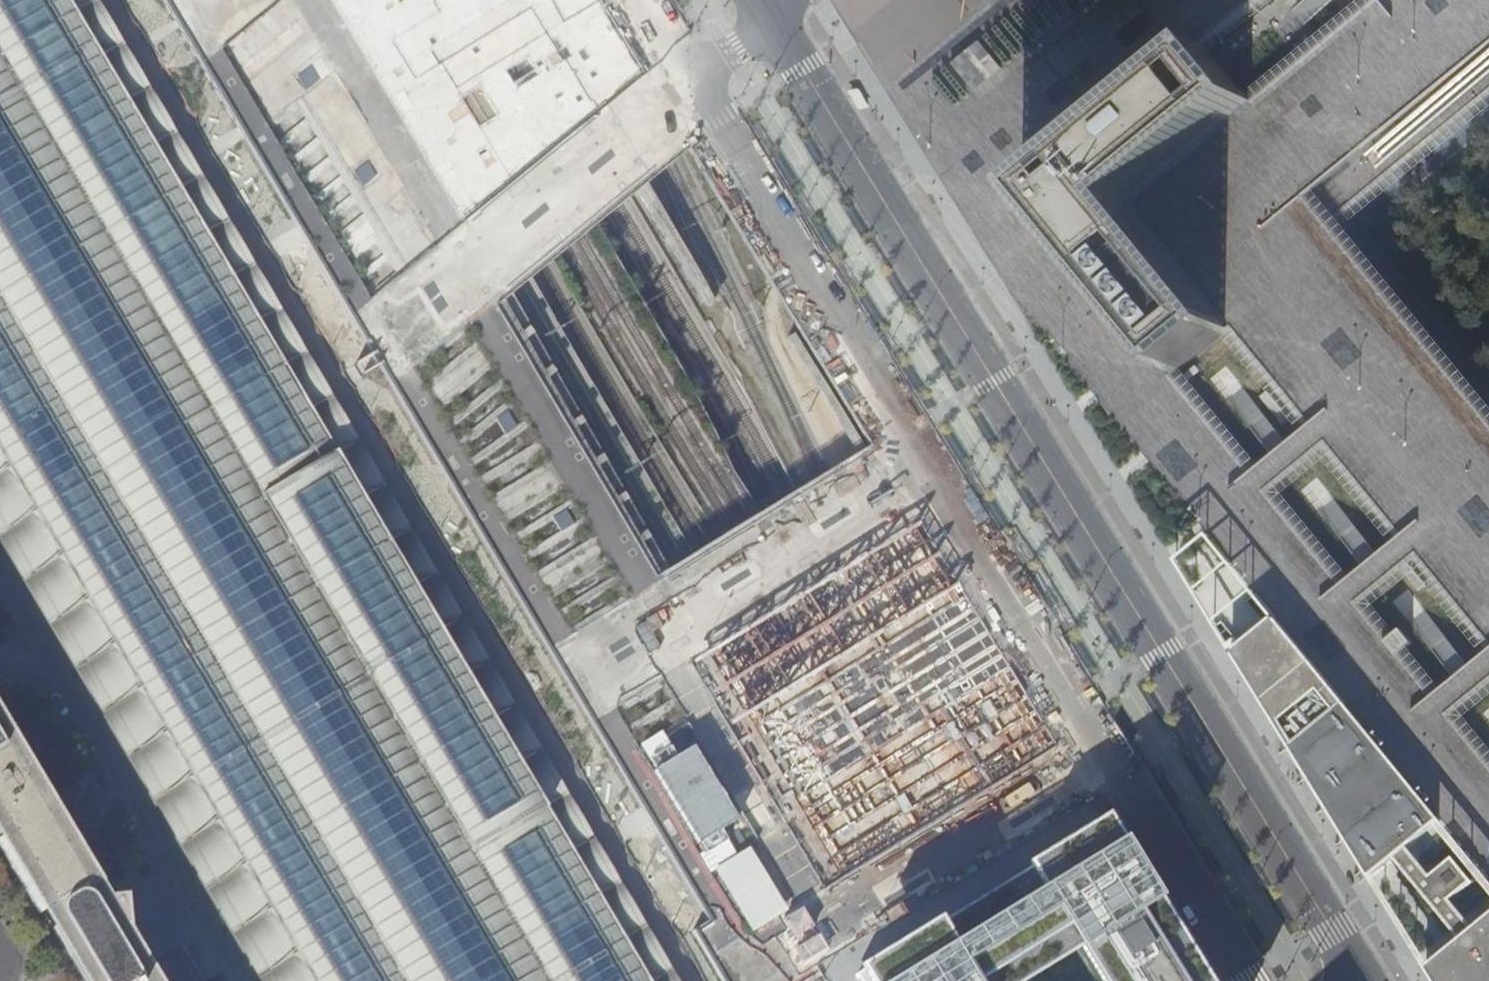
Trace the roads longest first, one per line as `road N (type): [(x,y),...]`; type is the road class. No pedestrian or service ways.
road 1 (tertiary): [(1361,980),(767,22)]
road 2 (tertiary): [(693,82),(1114,762)]

